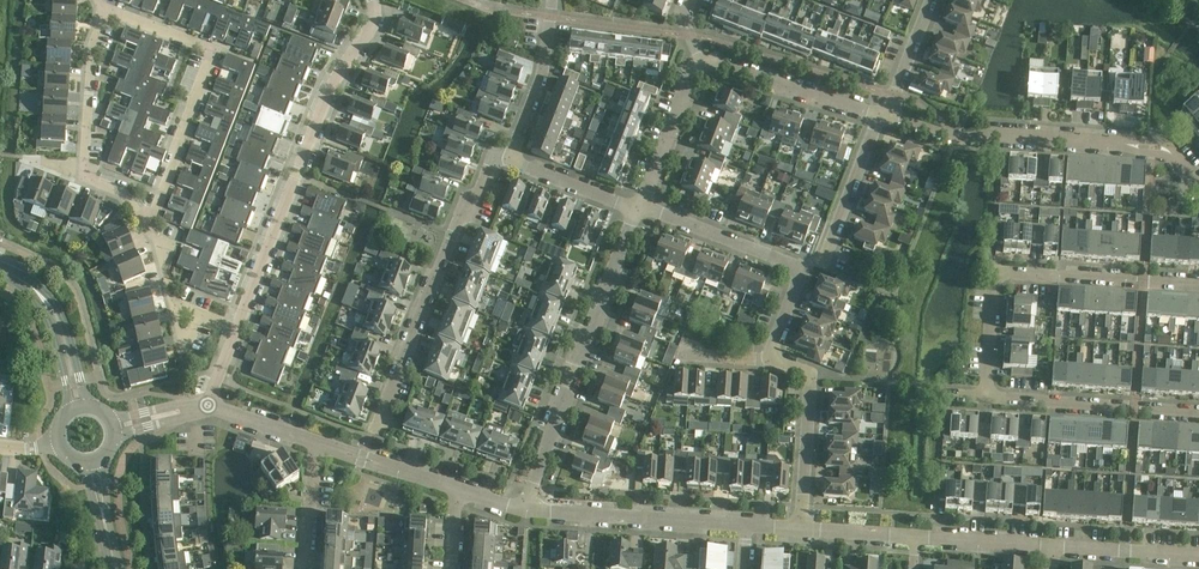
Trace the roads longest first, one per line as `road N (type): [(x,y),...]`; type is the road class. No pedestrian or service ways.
road 1 (residential): [(374,0),(373,25),(331,79),(236,330)]
road 2 (residential): [(1198,189),(1173,154),(1152,144),(1000,133),(966,139),(884,115)]
road 3 (residential): [(1198,283),(993,269),(986,397)]
road 4 (residential): [(529,510),(639,208)]
road 5 (residential): [(380,421),(467,205),(497,155),(515,156)]
road 6 (residential): [(153,215),(215,50),(93,4)]
road 7 (residential): [(986,397),(1198,412)]
road 8 (residential): [(802,529),(813,373),(773,355)]
road 9 (residential): [(884,115),(701,58)]
road 10 (residential): [(884,115),(824,256),(800,271)]
road 11 (residential): [(800,271),(639,208)]
road 12 (residential): [(85,176),(93,4)]
road 13 (tertiary): [(79,407),(54,315),(33,288),(0,271)]
road 14 (residential): [(639,208),(701,58)]
road 15 (residential): [(515,156),(544,76),(553,0)]
road 16 (residential): [(236,330),(173,304),(153,215)]
road 17 (residential): [(591,515),(745,526)]
road 18 (residential): [(315,442),(459,491)]
road 19 (residential): [(1055,546),(1198,556)]
road 20 (residential): [(639,208),(524,167),(515,156)]
road 21 (residential): [(919,537),(1055,546)]
road 22 (residential): [(304,568),(315,442)]
road 23 (residential): [(931,0),(884,115)]

